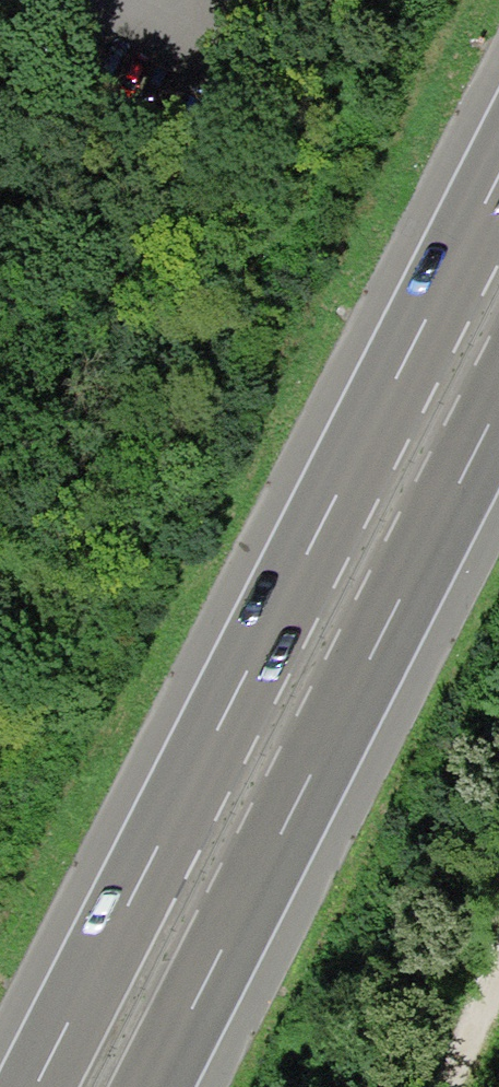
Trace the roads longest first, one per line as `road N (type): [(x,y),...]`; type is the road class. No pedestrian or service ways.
road 1 (motorway): [(498,176),(33,1086)]
road 2 (motorway): [(170,1086),(498,446)]

